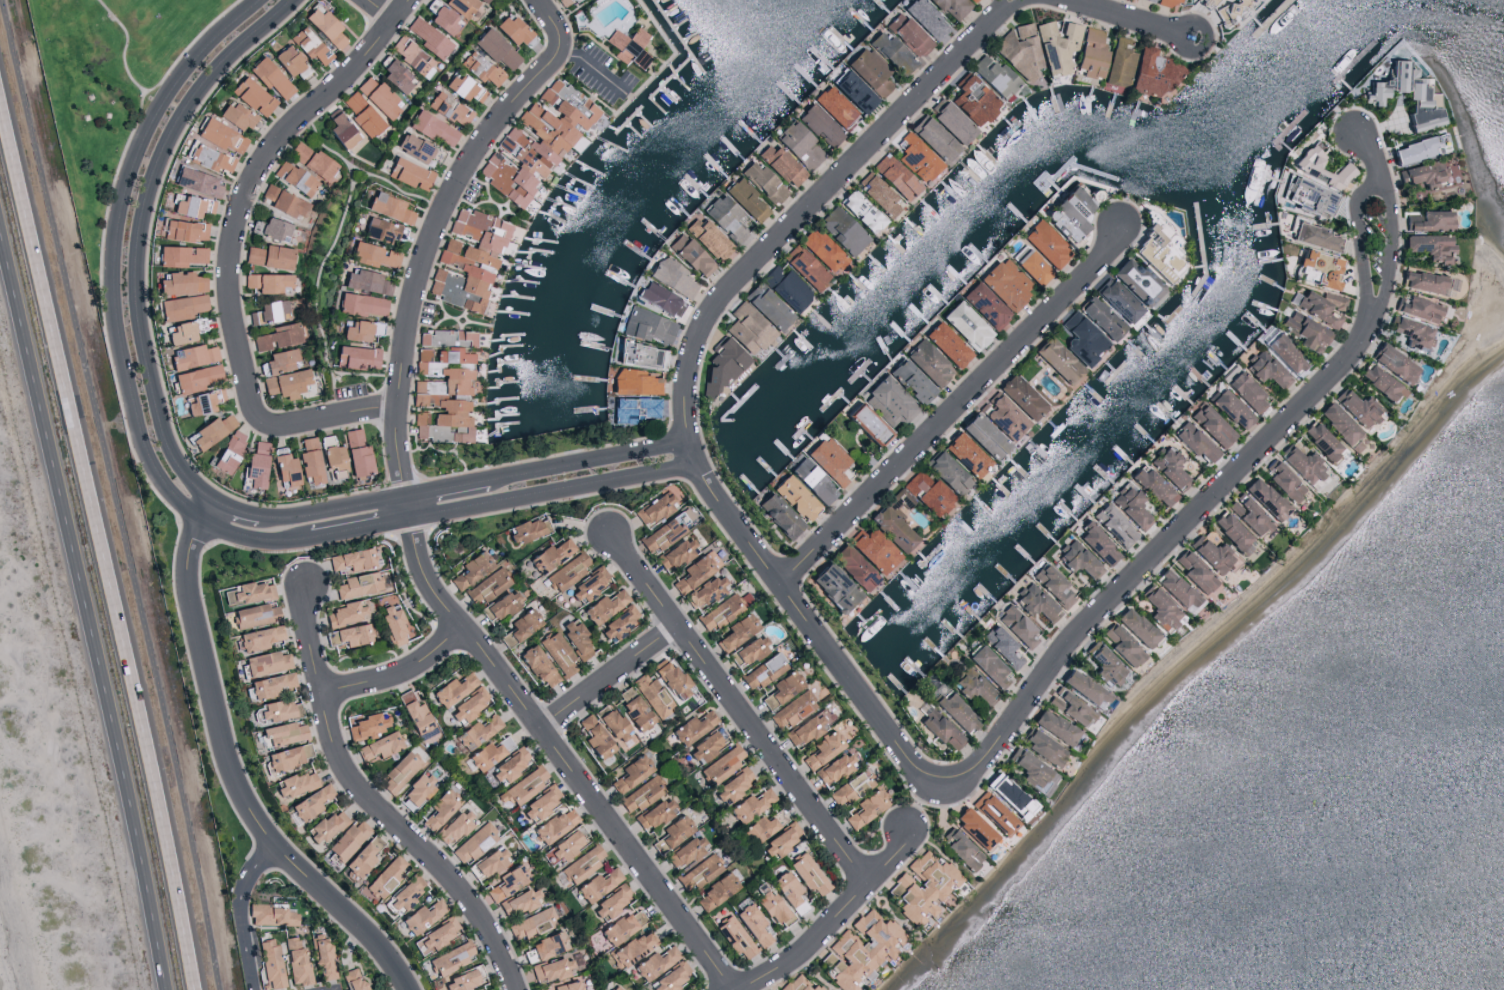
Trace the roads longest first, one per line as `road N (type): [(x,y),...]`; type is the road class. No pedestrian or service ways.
road 1 (tertiary): [(259,0),(213,39),(159,109),(132,168),(115,247),(115,323),(135,420),(160,478),(183,503),(227,532),(298,539),(697,467)]
road 2 (tertiary): [(690,442),(297,517),(240,513),(186,480),(159,423),(136,308),(141,219),(186,104),(291,0)]
road 3 (residential): [(1021,0),(729,290),(690,363),(685,417),(704,481),(927,774),(950,781)]
road 4 (primary): [(192,989),(145,725),(0,91)]
road 5 (residential): [(1357,135),(1379,170),(1379,299),(1365,339),(1059,655),(971,776),(950,781)]
road 6 (primary): [(0,250),(110,731),(159,989)]
road 7 (residential): [(408,0),(351,75),(271,150),(243,207),(233,292),(260,415),(271,424),(399,409)]
road 8 (residential): [(404,496),(423,577),(483,644),(728,989)]
road 9 (residential): [(216,504),(191,545),(187,577),(237,786),(291,866),(378,949),(406,989)]
road 10 (residential): [(539,0),(563,48),(459,184),(411,315),(395,426),(404,496)]
road 11 (residential): [(1129,234),(782,581)]
road 12 (residential): [(511,989),(465,900),(341,762),(301,611),(305,579)]
road 13 (residential): [(866,890),(617,535)]
road 14 (residential): [(917,837),(783,974),(753,989)]
road 15 (residential): [(684,629),(543,730)]
road 16 (residential): [(321,694),(408,672),(465,627)]
road 17 (residential): [(279,850),(241,910),(255,989)]
road 18 (residential): [(1197,38),(1077,0)]

